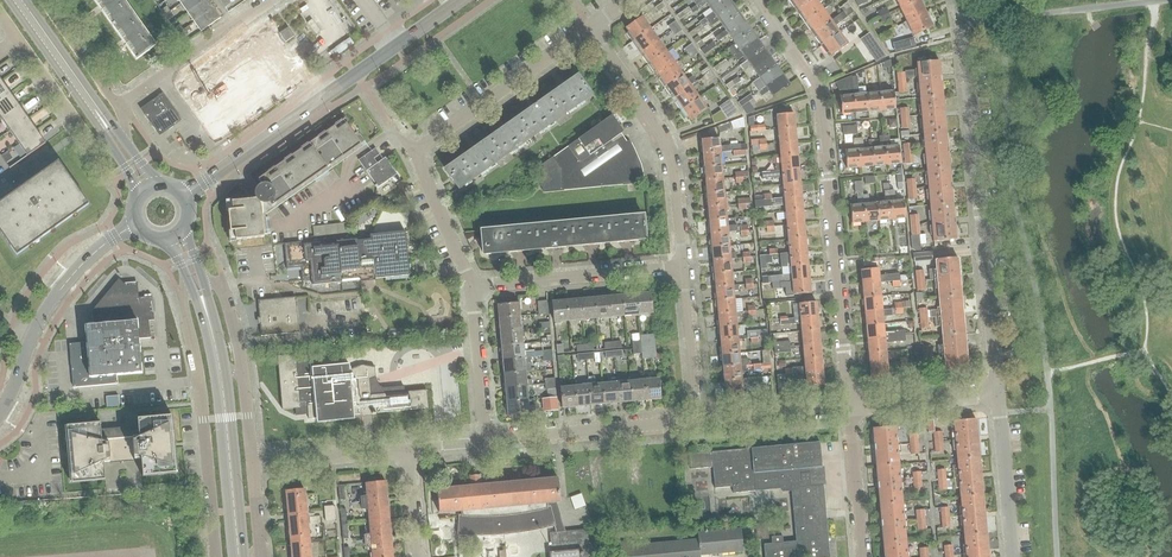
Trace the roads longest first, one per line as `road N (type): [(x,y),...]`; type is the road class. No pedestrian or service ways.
road 1 (residential): [(849,405),(819,93),(758,0)]
road 2 (residential): [(997,392),(959,0)]
road 3 (residential): [(682,267),(667,150),(591,27)]
road 4 (secondary): [(183,196),(396,46)]
road 5 (residential): [(181,301),(200,385),(216,556)]
road 6 (residential): [(414,155),(591,27)]
road 7 (residential): [(472,287),(682,267)]
road 8 (residential): [(487,440),(697,420)]
road 9 (secondary): [(239,556),(219,361)]
road 10 (residential): [(117,106),(274,0)]
road 11 (secondary): [(9,0),(115,152)]
road 12 (secondary): [(122,136),(26,0)]
road 13 (residential): [(1013,556),(997,392)]
road 14 (residential): [(252,459),(408,451)]
road 15 (unclassified): [(136,225),(66,282),(32,336)]
road 16 (residential): [(697,420),(682,267)]
road 17 (residential): [(487,440),(472,287)]
road 18 (residential): [(697,420),(849,405)]
road 19 (residential): [(863,556),(849,405)]
road 20 (residential): [(849,405),(997,392)]
road 21 (residential): [(472,287),(414,155)]
road 22 (residential): [(117,106),(42,0)]
road 23 (residential): [(17,38),(90,142)]

